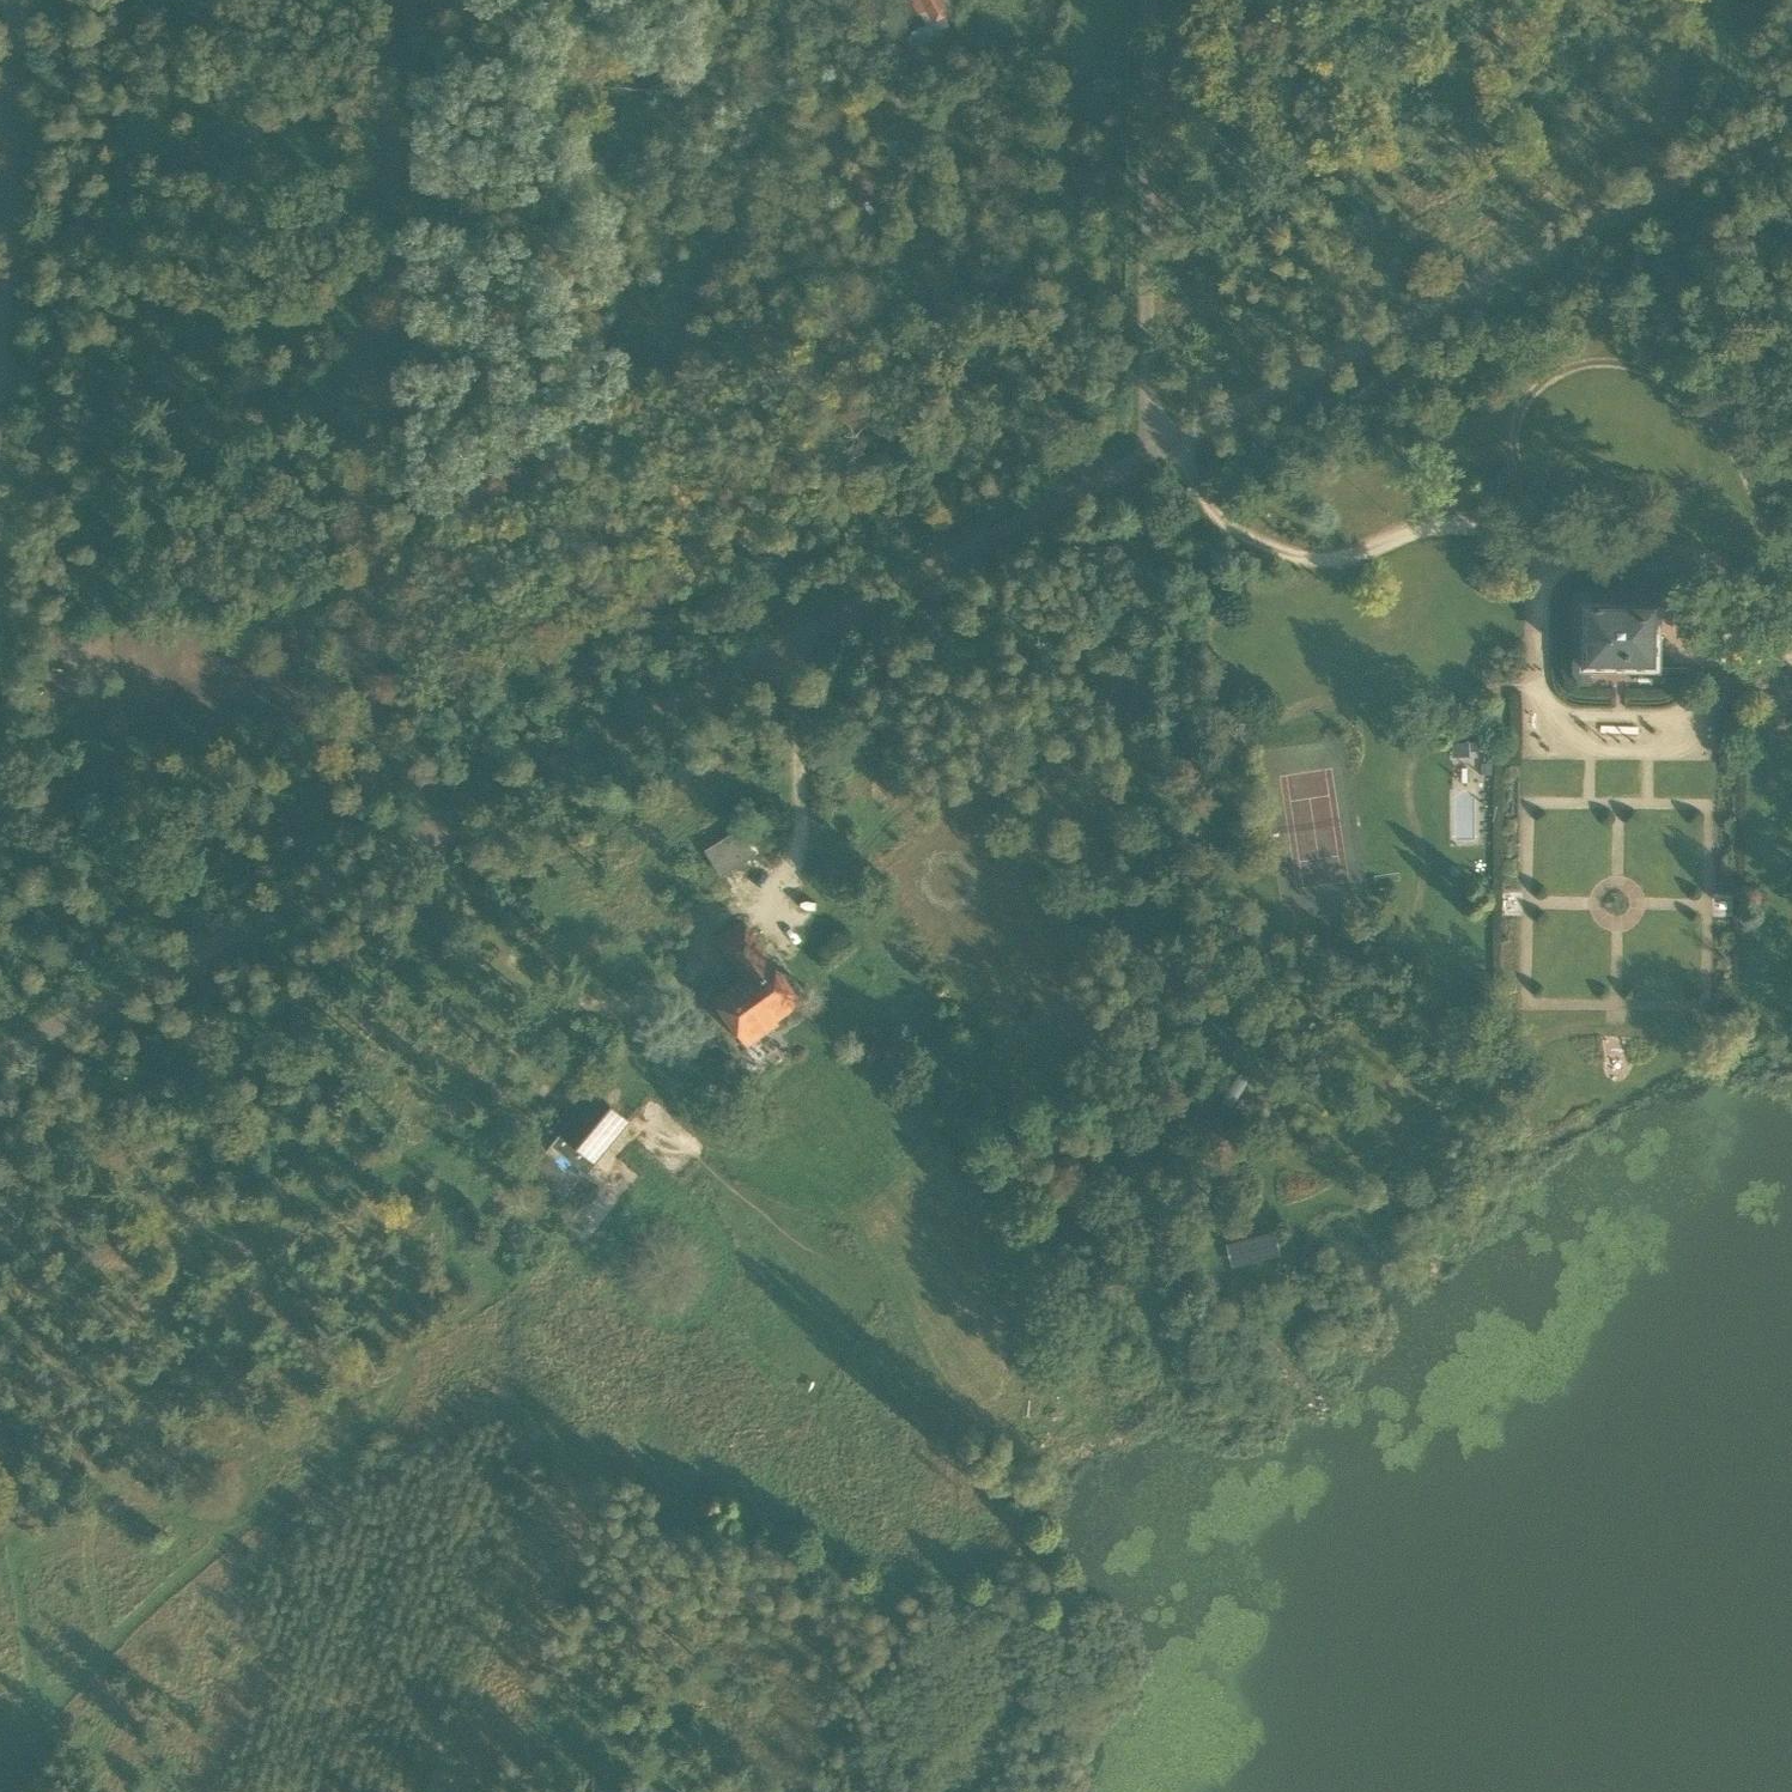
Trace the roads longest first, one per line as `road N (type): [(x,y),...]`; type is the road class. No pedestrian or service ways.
road 1 (residential): [(395,0),(360,618),(377,717),(435,826)]
road 2 (residential): [(435,826),(1150,459)]
road 3 (residential): [(1150,459),(1791,124)]
road 4 (residential): [(0,1061),(435,826)]
road 5 (track): [(1791,486),(1754,481),(1709,420),(1658,377),(1627,365),(1579,365),(1538,387),(1516,427),(1522,473),(1538,503),(1535,547)]
road 6 (residential): [(1149,0),(1150,459)]
road 7 (residential): [(0,409),(29,0)]

